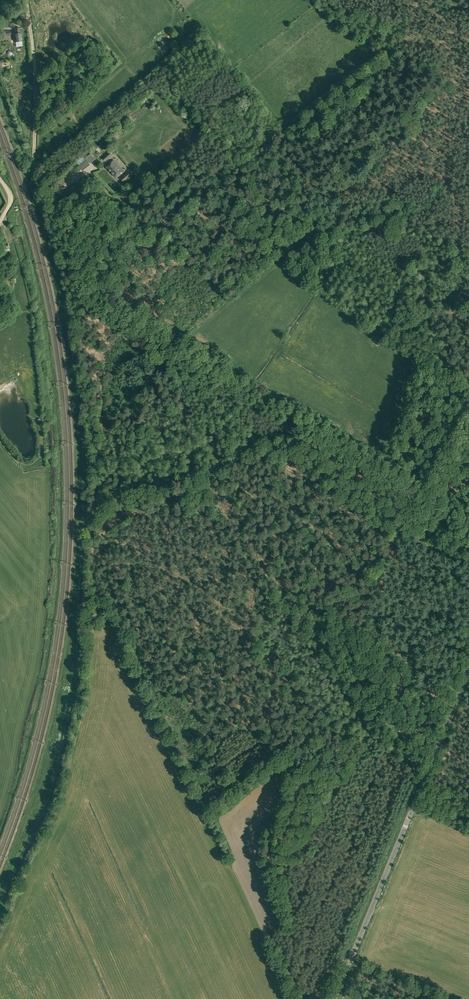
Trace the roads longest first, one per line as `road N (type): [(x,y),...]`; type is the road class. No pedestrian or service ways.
road 1 (track): [(287,963),(278,835),(289,755),(164,679),(129,618),(92,599),(91,431),(73,288),(101,304)]
road 2 (track): [(86,295),(213,173),(292,138),(373,69),(443,65),(460,55),(468,36)]
road 3 (track): [(468,525),(101,304)]
road 4 (tertiary): [(334,998),(468,676)]
road 5 (track): [(43,189),(34,175),(26,0)]

